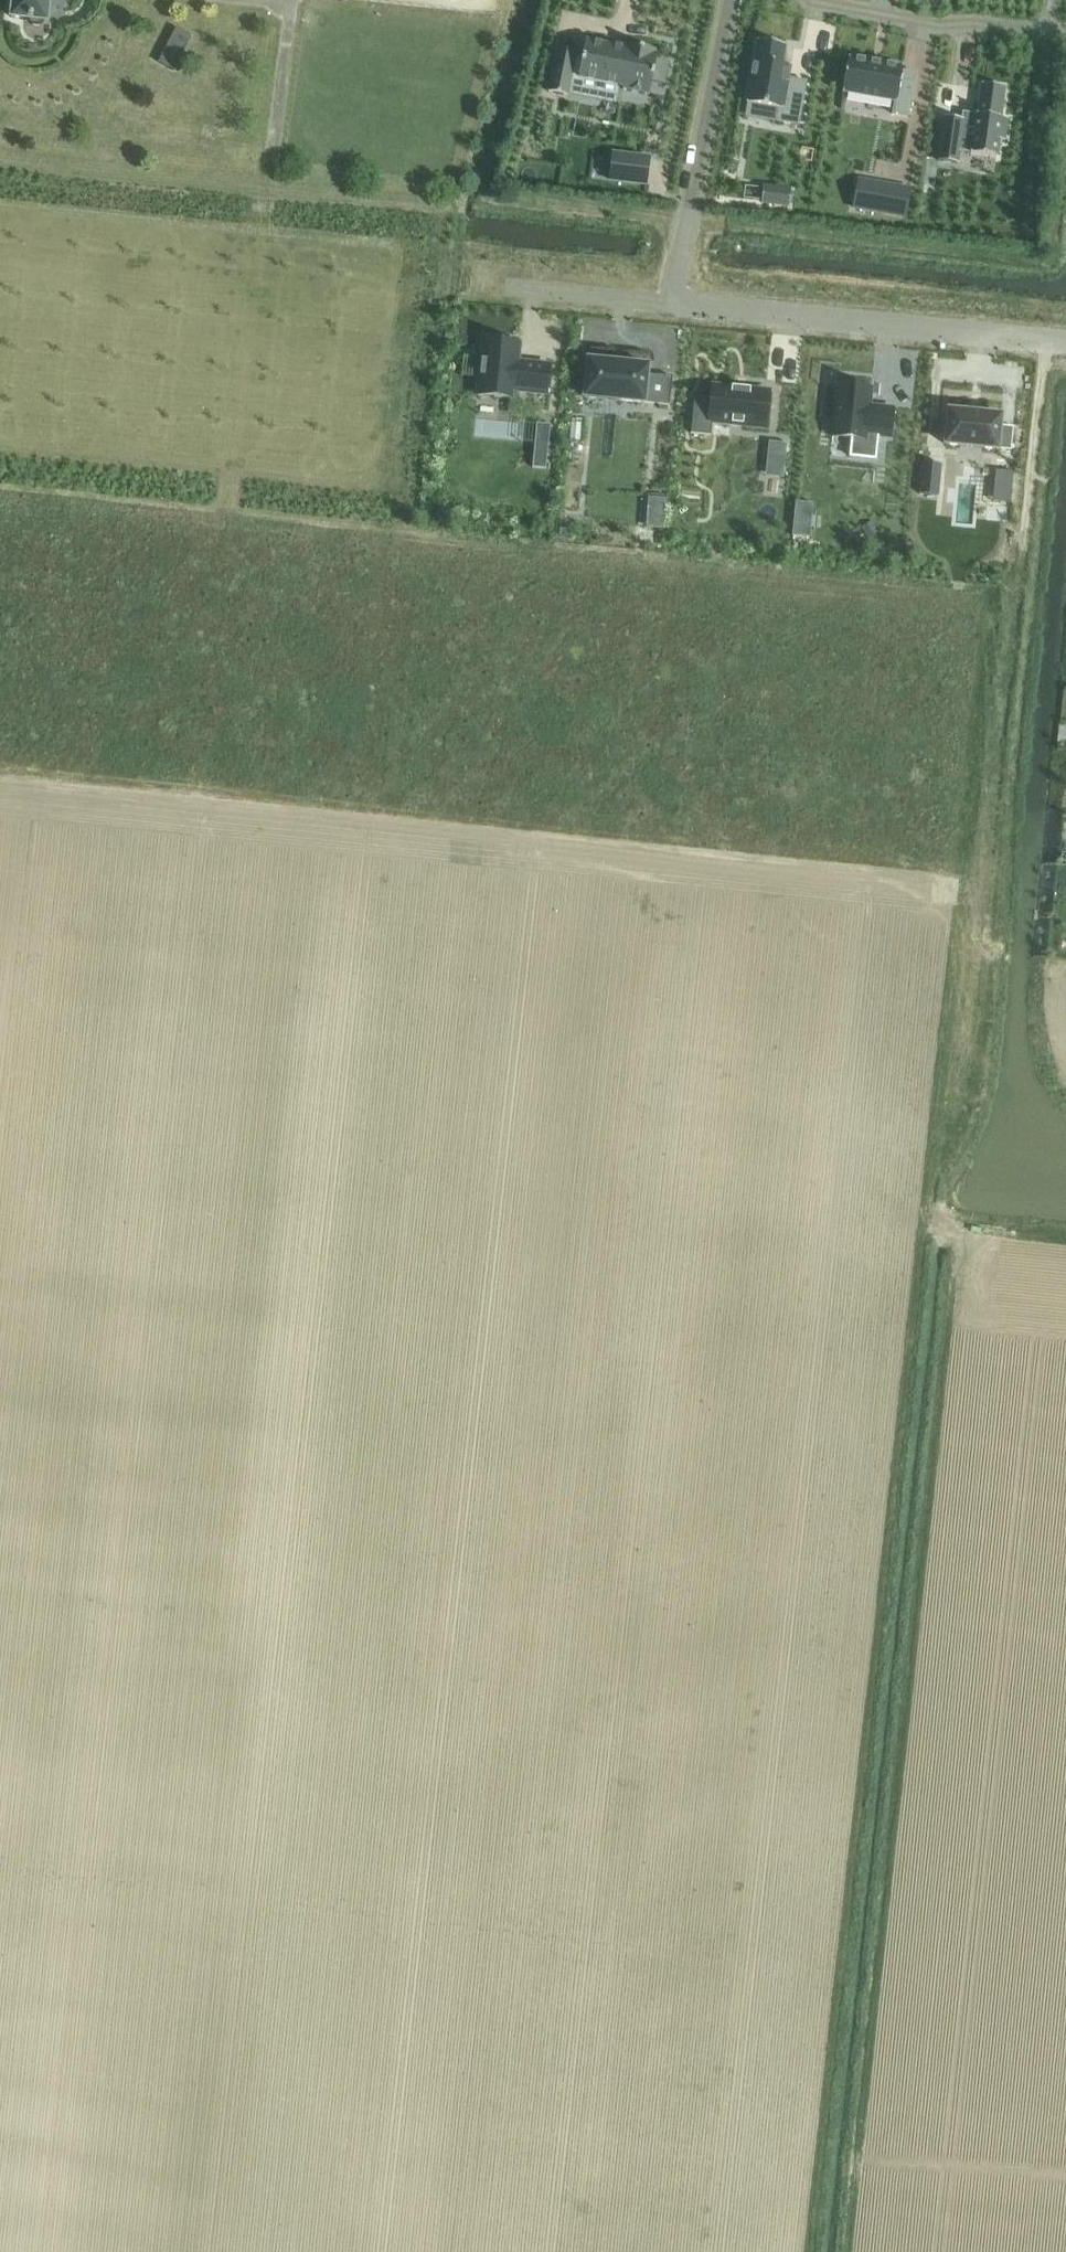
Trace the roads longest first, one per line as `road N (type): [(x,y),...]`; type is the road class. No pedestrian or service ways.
road 1 (residential): [(672,307),(1065,341)]
road 2 (residential): [(731,0),(672,307)]
road 3 (residential): [(1064,38),(936,26),(809,0)]
road 4 (residential): [(522,294),(672,307)]

